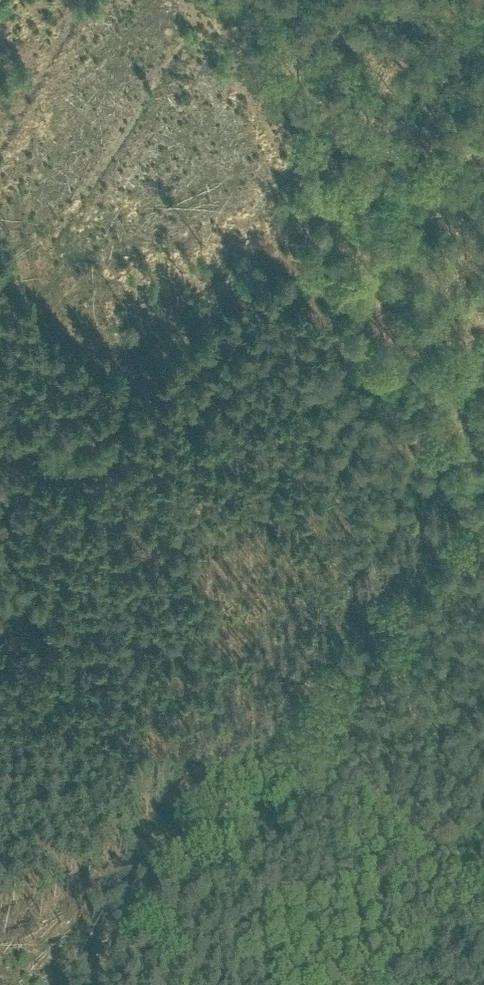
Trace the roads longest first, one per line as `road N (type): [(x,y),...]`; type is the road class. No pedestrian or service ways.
road 1 (track): [(483,435),(201,0)]

